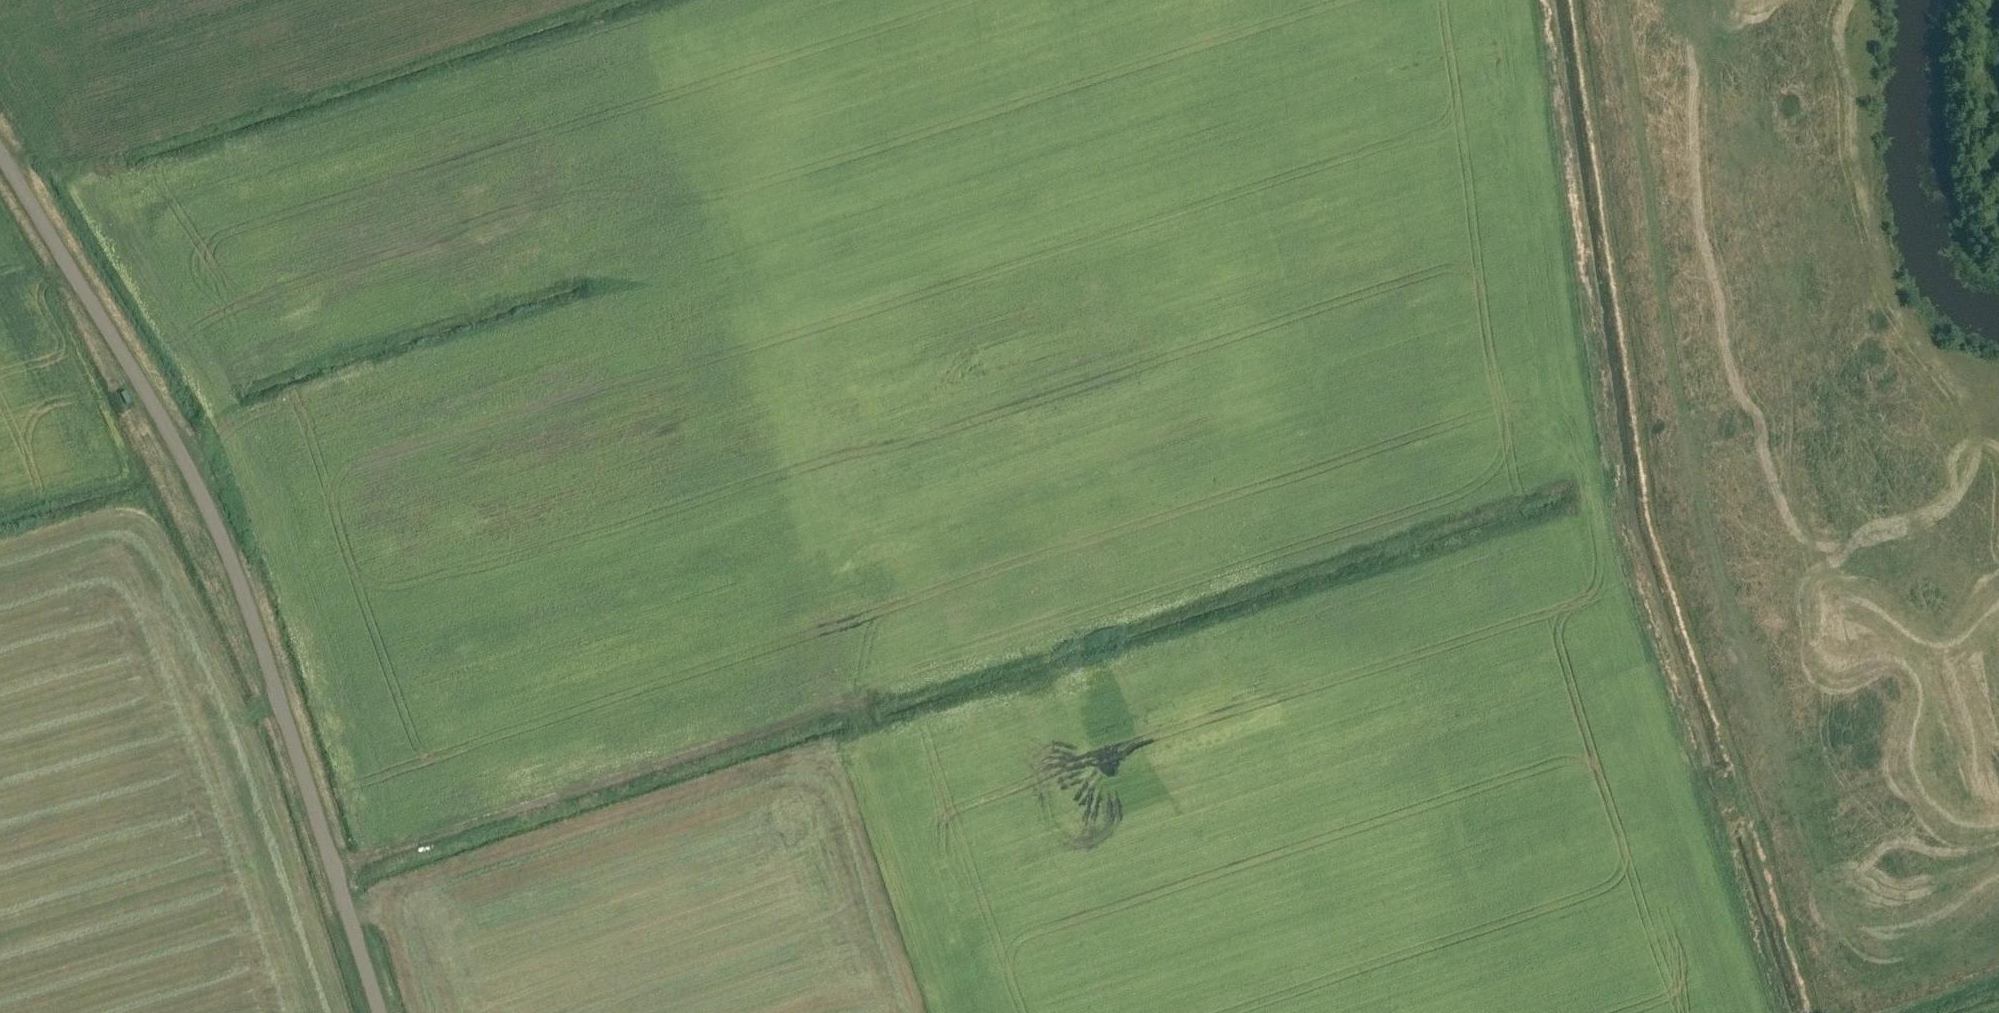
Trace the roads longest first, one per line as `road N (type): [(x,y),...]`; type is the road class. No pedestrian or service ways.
road 1 (residential): [(377,1012),(214,520),(0,153)]

